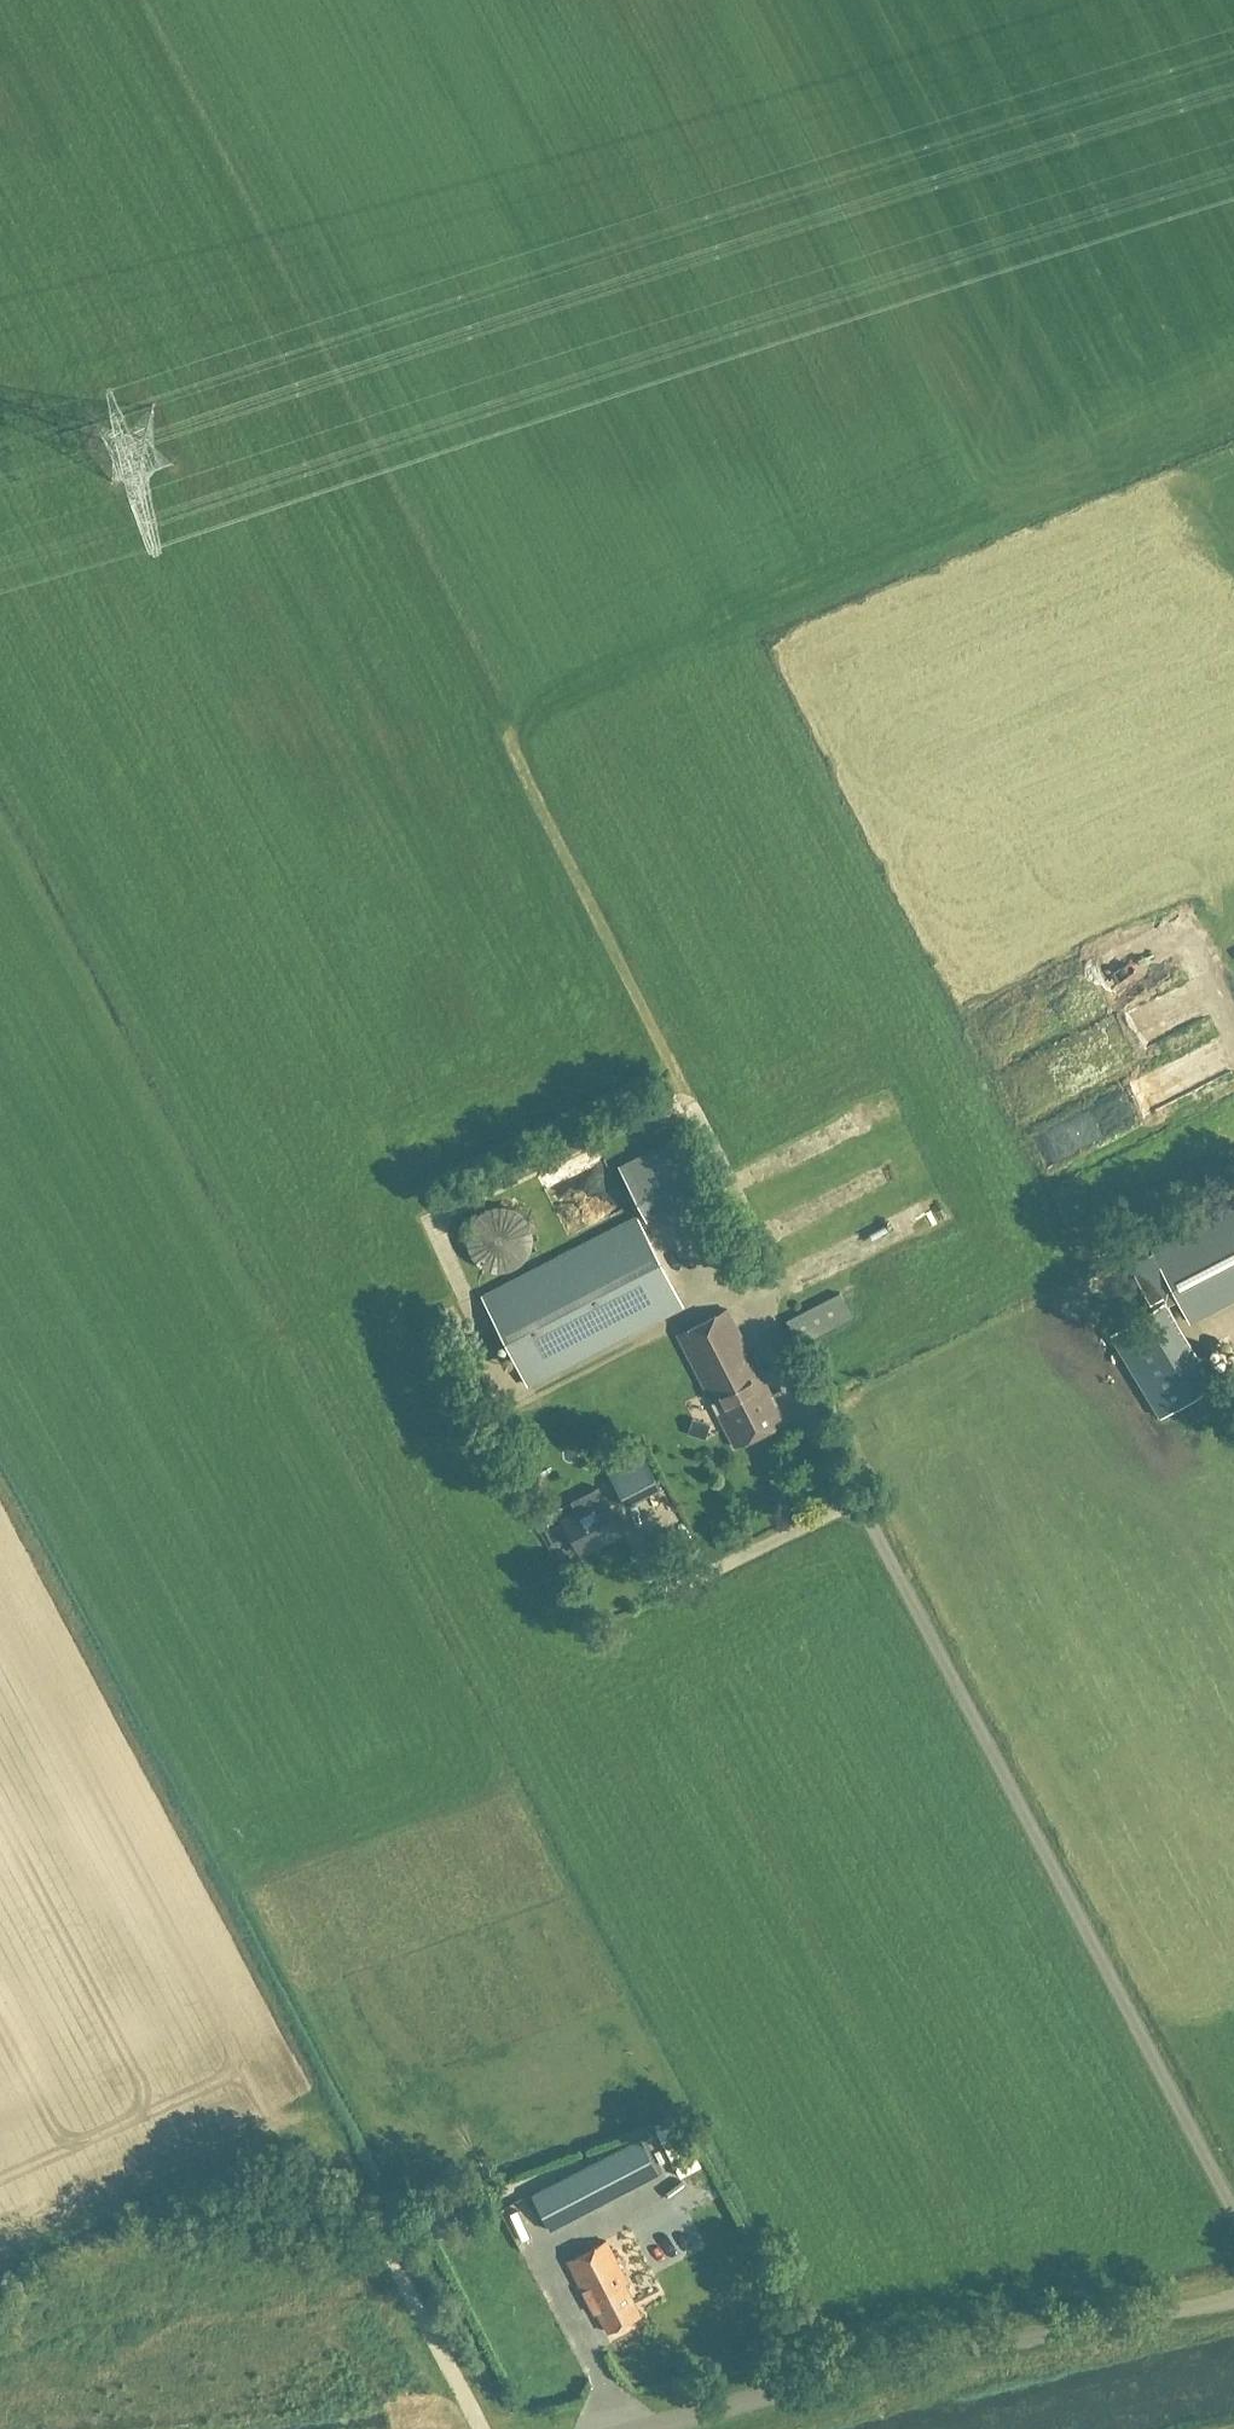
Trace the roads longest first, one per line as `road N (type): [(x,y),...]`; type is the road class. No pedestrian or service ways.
road 1 (unclassified): [(650,2428),(1233,2294)]

